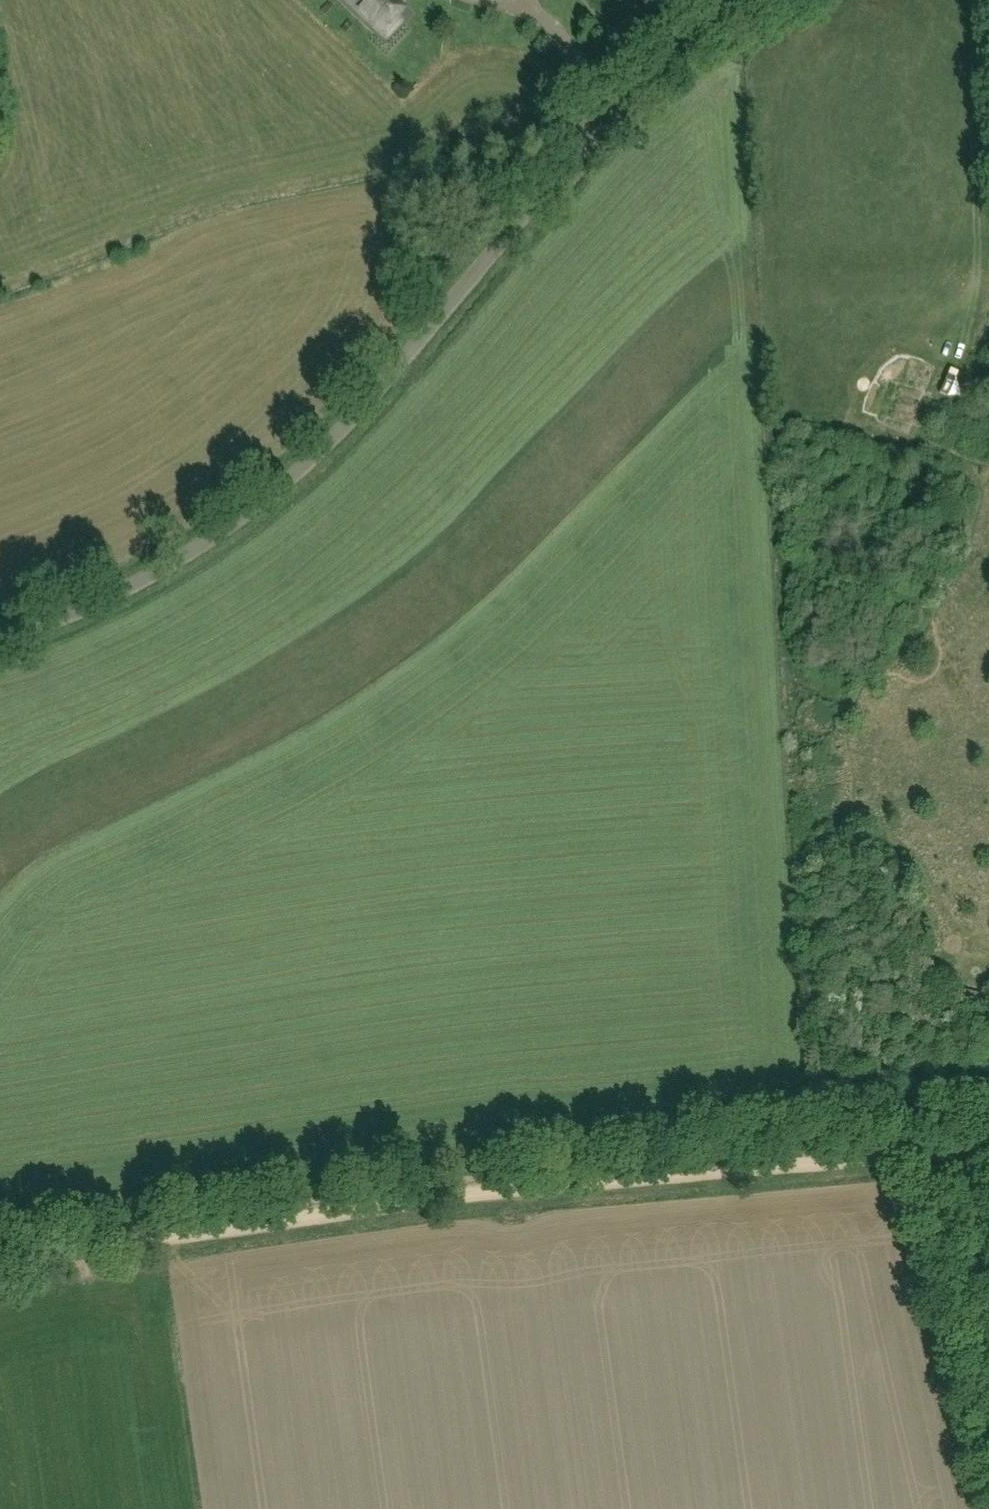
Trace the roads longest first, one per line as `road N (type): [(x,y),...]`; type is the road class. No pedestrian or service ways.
road 1 (track): [(0,1263),(402,1205),(988,1146)]
road 2 (unclassified): [(0,637),(155,574),(261,502),(367,400),(630,92),(730,0)]

